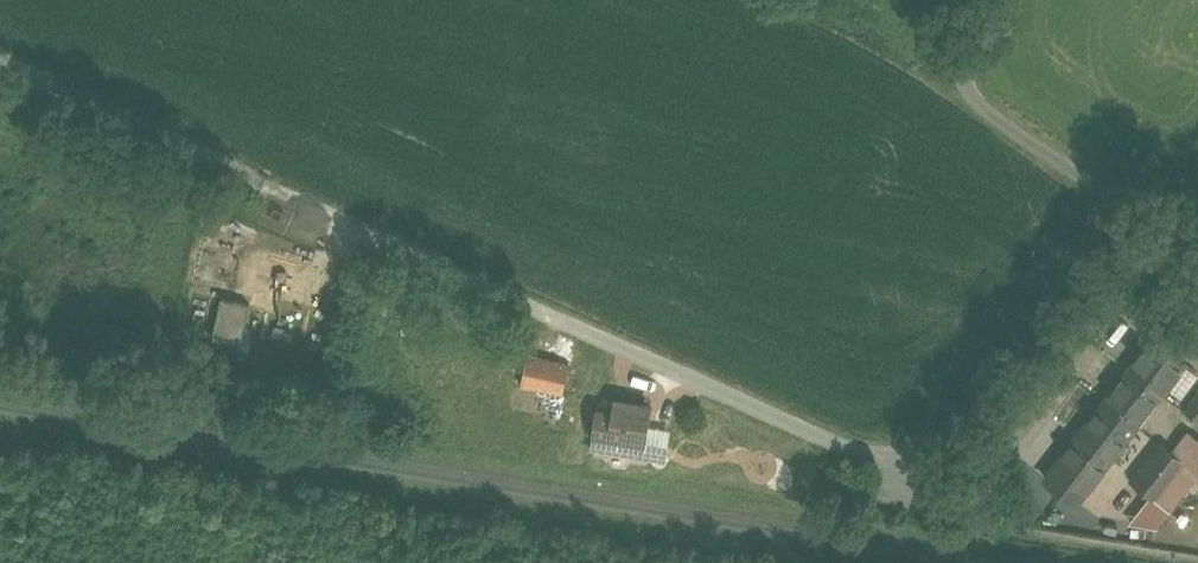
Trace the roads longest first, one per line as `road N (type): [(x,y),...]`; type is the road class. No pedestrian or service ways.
road 1 (residential): [(919,450),(888,453),(831,435),(270,186)]
road 2 (track): [(1175,269),(1137,207),(977,94),(966,71),(967,37),(984,0)]
road 3 (track): [(270,186),(0,63)]
road 4 (residential): [(1197,257),(1127,285),(1012,430),(983,443)]
road 5 (residential): [(919,450),(912,473),(936,493),(960,499),(988,485),(983,443)]

